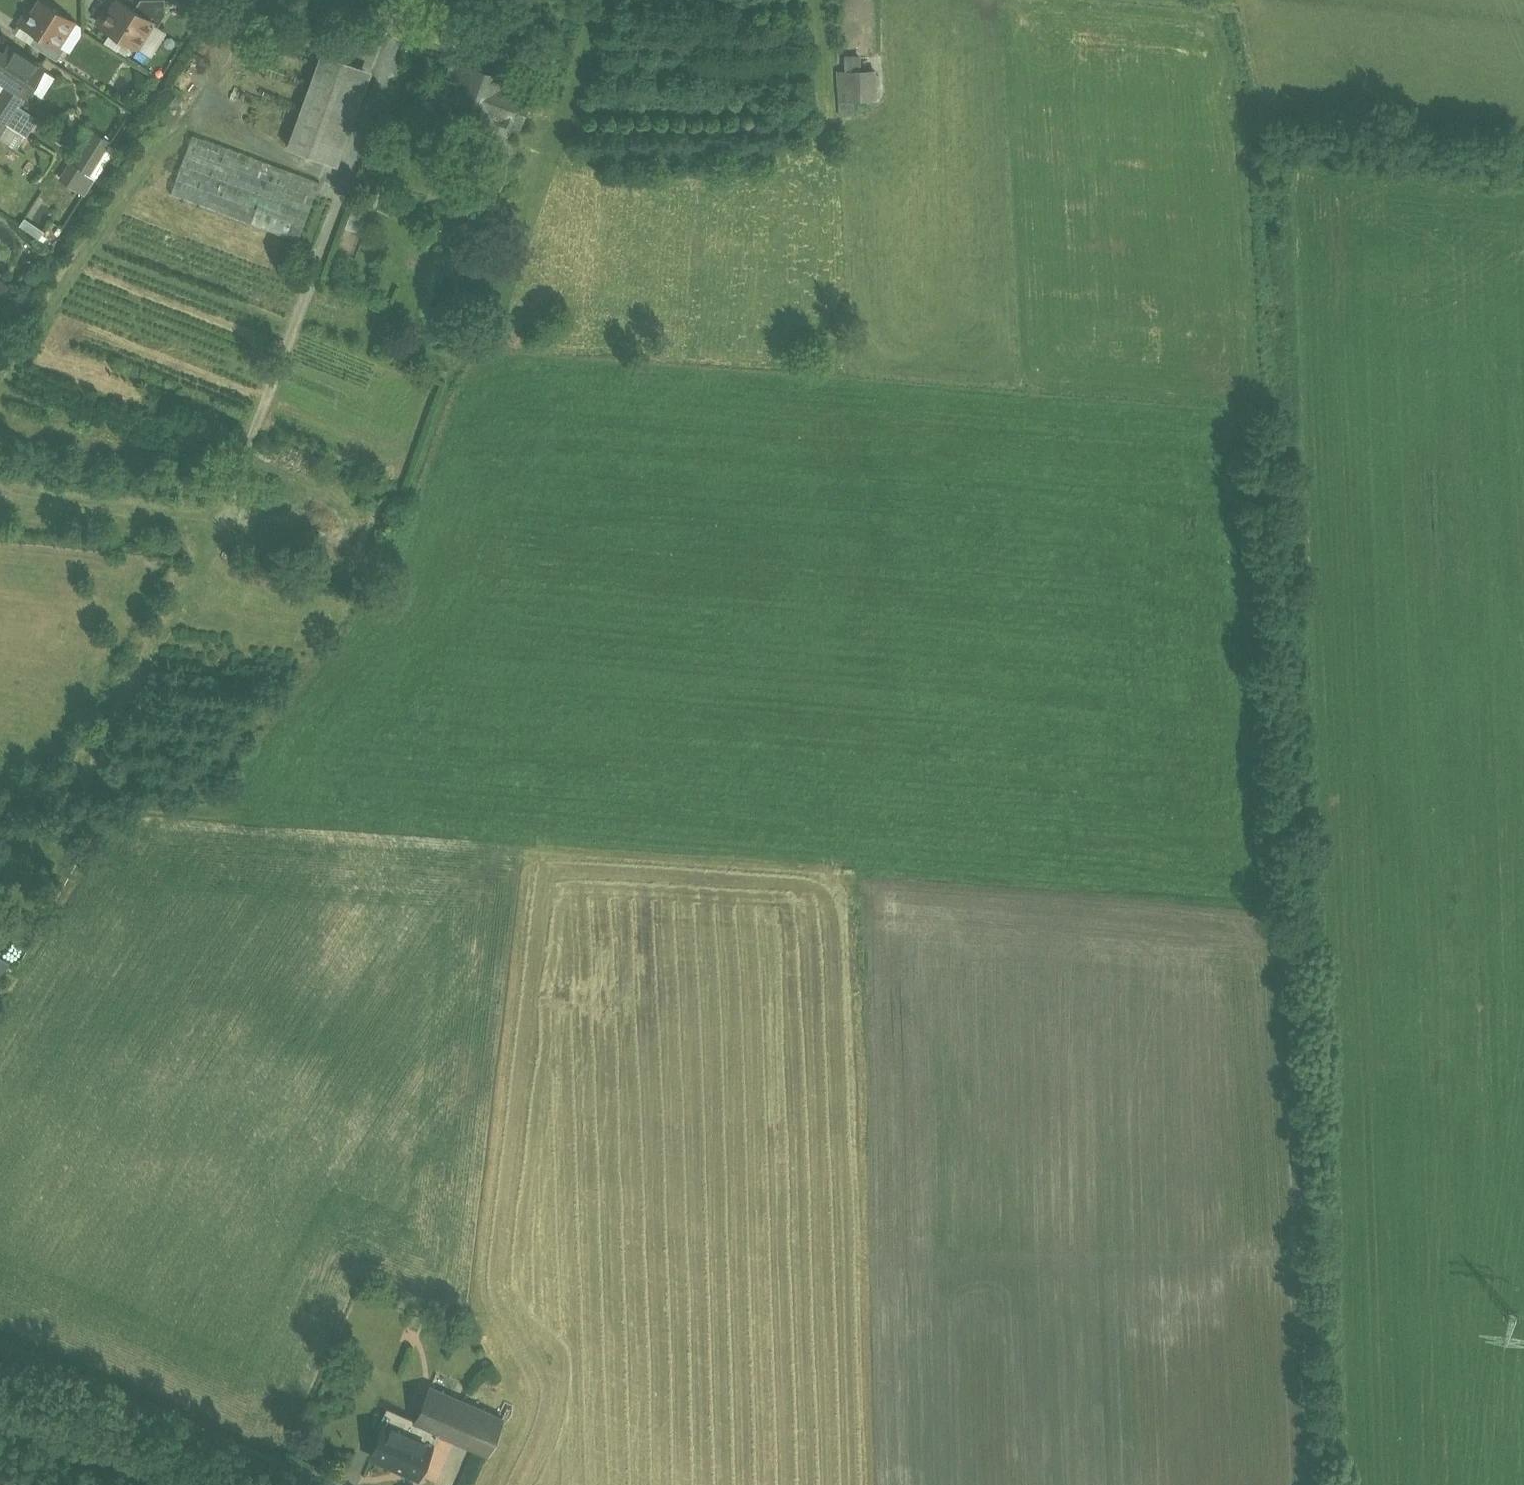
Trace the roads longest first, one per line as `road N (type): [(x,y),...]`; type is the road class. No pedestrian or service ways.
road 1 (residential): [(0,1350),(309,1484)]

